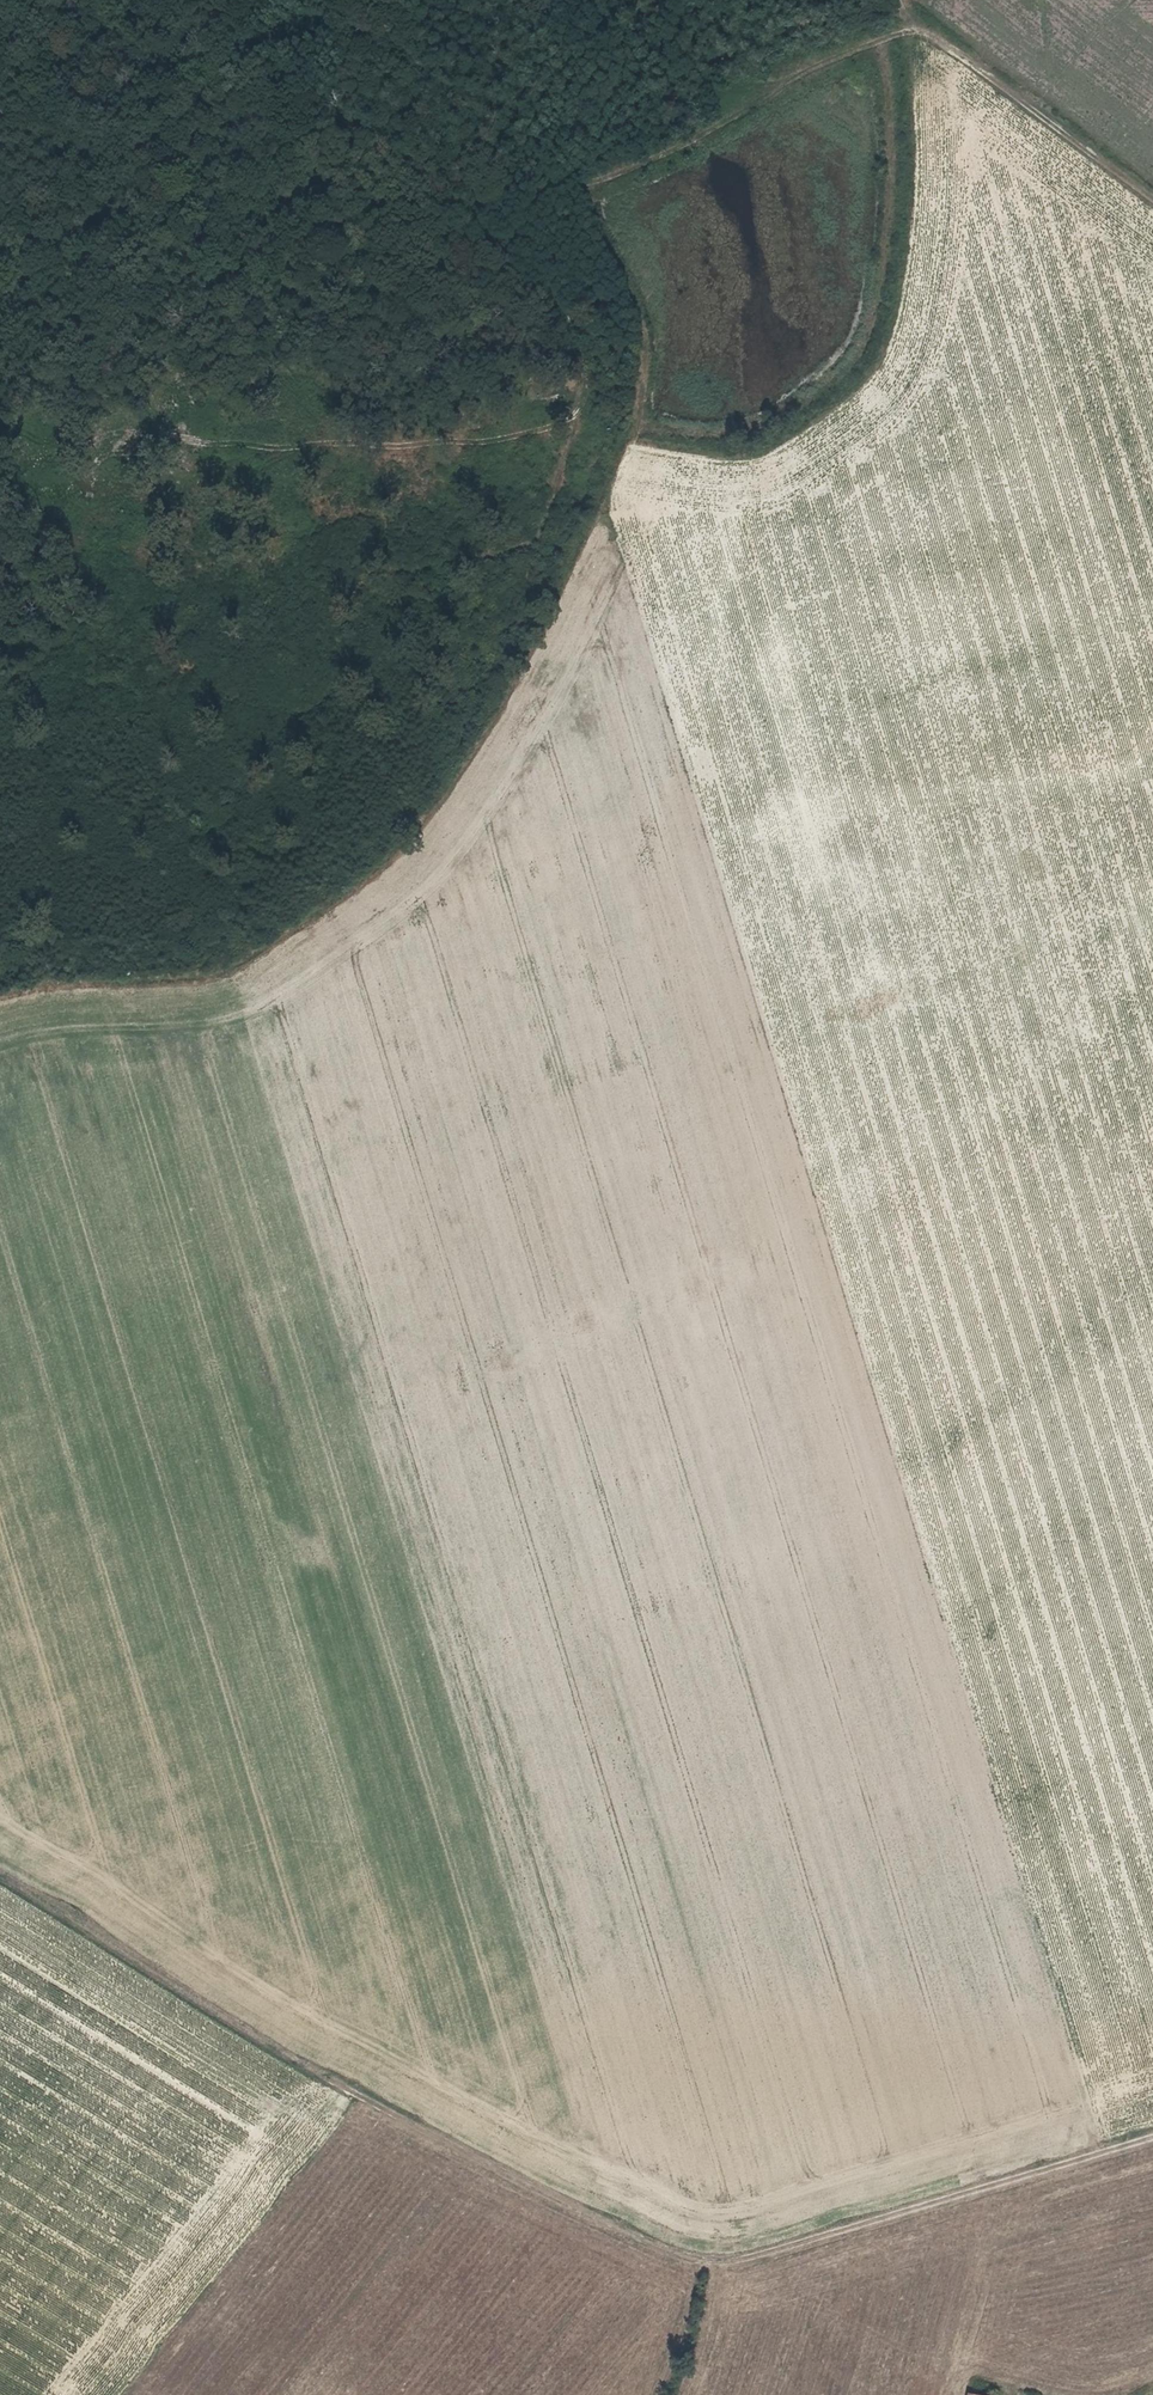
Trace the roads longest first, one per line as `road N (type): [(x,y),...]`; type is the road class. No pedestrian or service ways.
road 1 (track): [(1152,2139),(726,2266)]
road 2 (track): [(916,9),(1152,197)]

